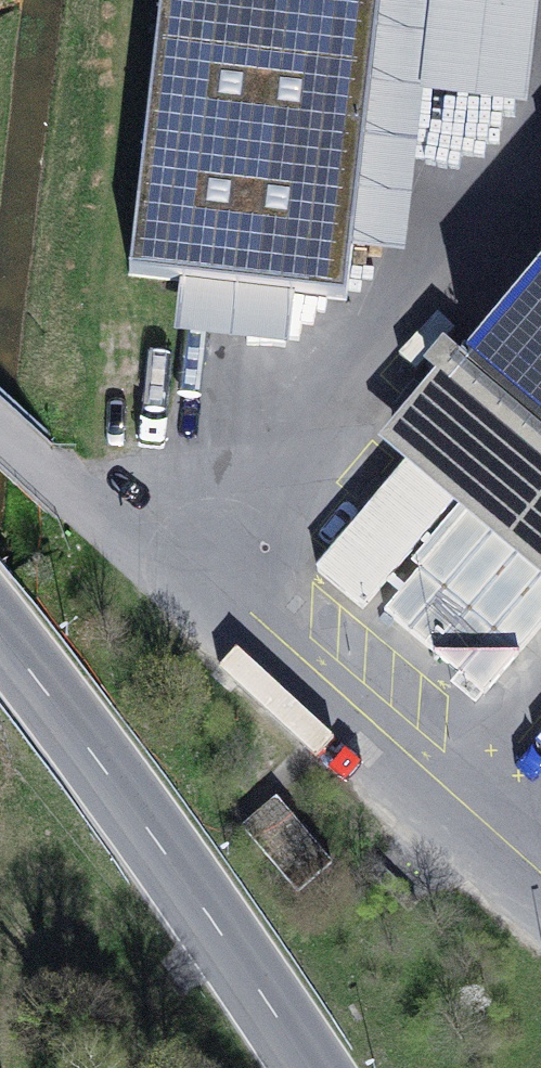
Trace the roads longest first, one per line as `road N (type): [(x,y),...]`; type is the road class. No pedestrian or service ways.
road 1 (unclassified): [(540,913),(56,485)]
road 2 (primary): [(307,1067),(153,831),(0,635)]
road 3 (track): [(122,1018),(227,945)]

